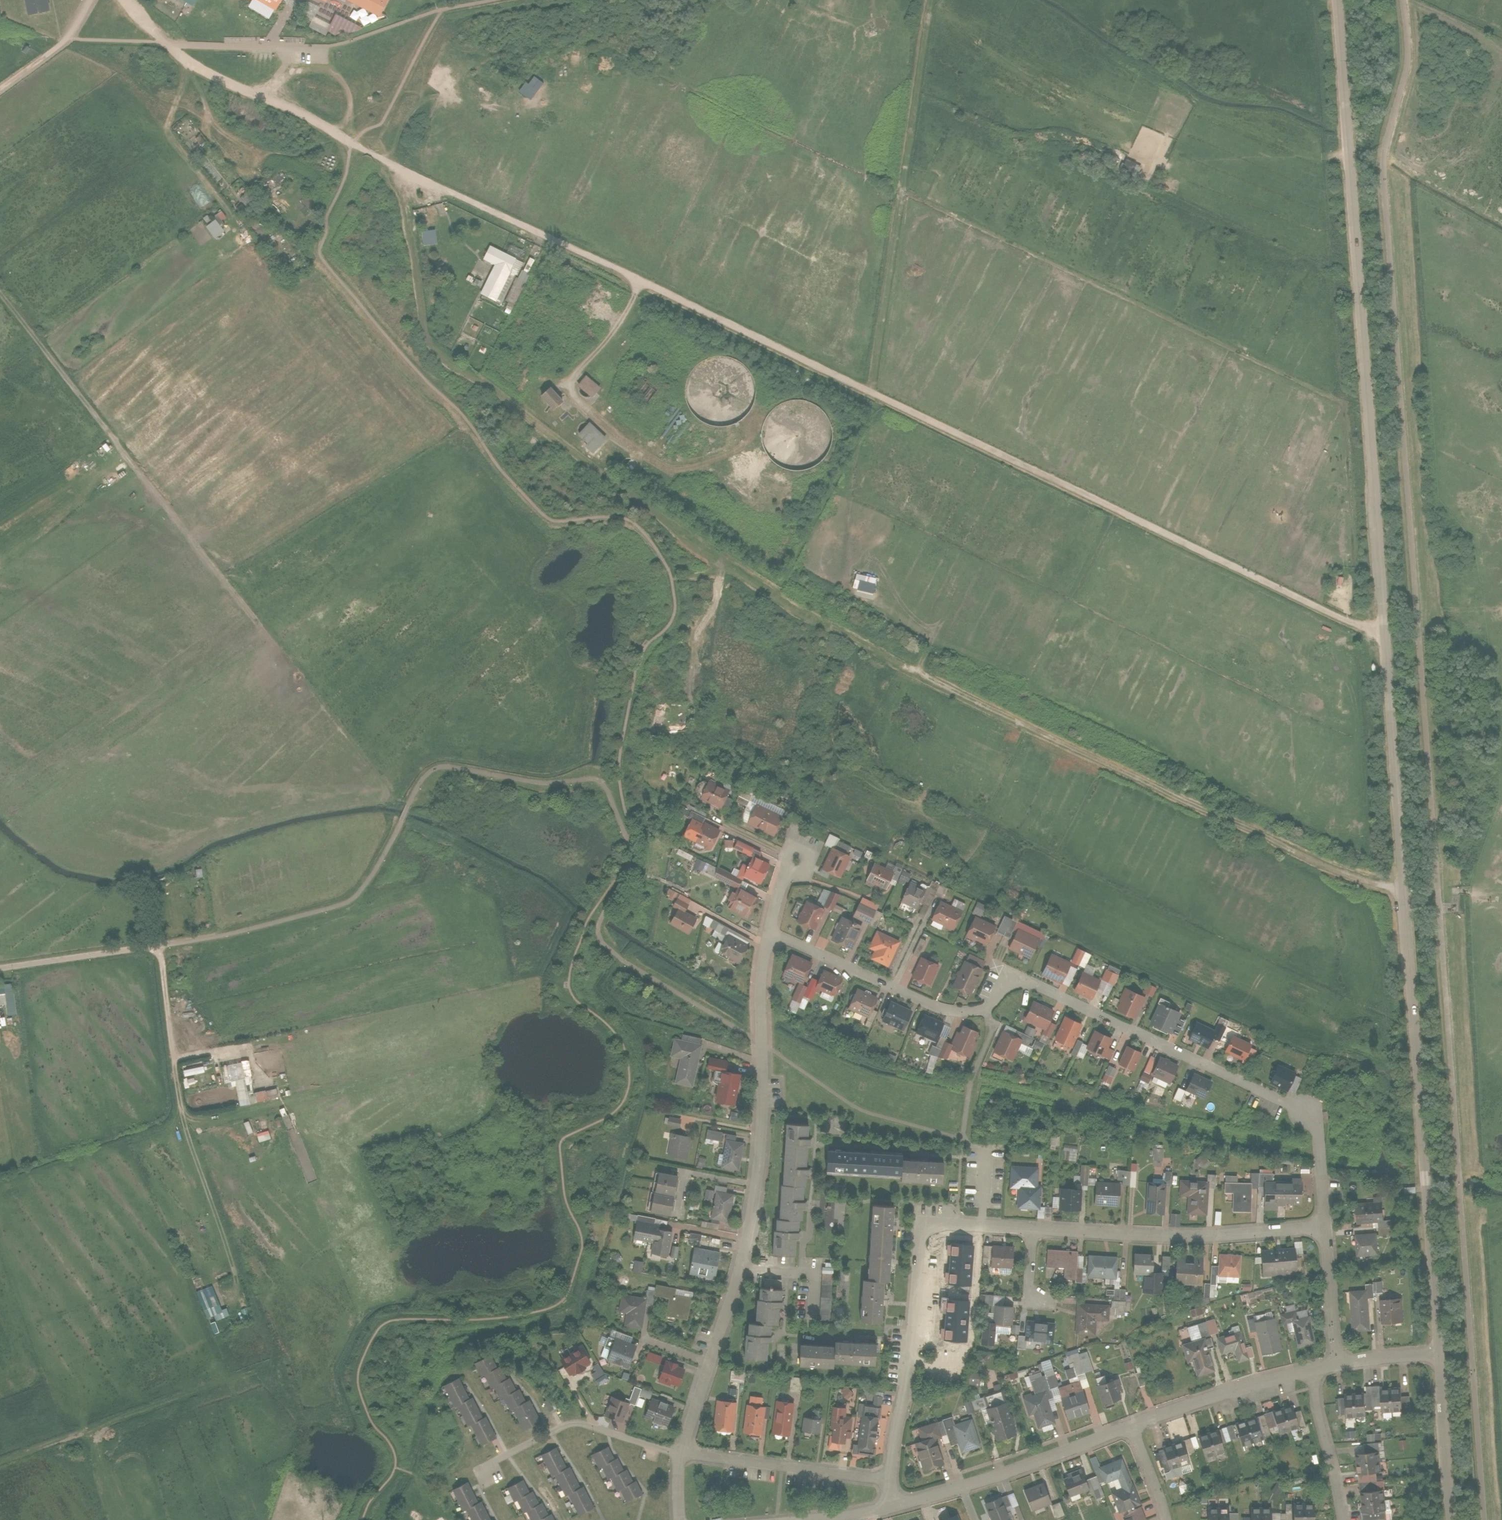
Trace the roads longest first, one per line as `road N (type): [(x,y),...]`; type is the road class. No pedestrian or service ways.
road 1 (unclassified): [(1437,1352),(1337,0)]
road 2 (track): [(395,166),(427,342),(478,392),(791,617),(1148,790),(1405,902)]
road 3 (track): [(352,143),(1352,623),(1385,631)]
road 4 (residential): [(768,926),(947,1007),(987,1010),(1006,986),(1037,985),(1307,1112),(1316,1134),(1323,1229)]
road 5 (residential): [(680,1455),(758,1183),(760,966),(768,926)]
road 6 (track): [(930,0),(869,391)]
road 7 (residential): [(1031,1231),(935,1227),(919,1237),(889,1481)]
road 8 (track): [(741,447),(688,475),(667,473),(580,411),(566,388),(621,322),(642,281)]
road 9 (track): [(156,947),(180,1129),(229,1271)]
road 10 (residential): [(1323,1229),(1192,1238),(1031,1231)]
road 11 (track): [(0,971),(234,935)]
road 12 (residential): [(680,1455),(570,1424),(475,1471),(482,1485)]
road 13 (track): [(165,43),(199,69),(352,143)]
road 14 (residential): [(889,1481),(680,1455)]
road 15 (track): [(181,57),(203,106),(206,135),(241,176),(252,173),(263,159),(240,141)]
road 16 (residential): [(1131,1426),(1309,1370)]
road 17 (residential): [(962,1488),(1131,1426)]
road 18 (unclassified): [(1450,1519),(1437,1352)]
road 19 (track): [(165,43),(332,45)]
road 20 (residential): [(1309,1370),(1342,1519)]
road 21 (track): [(255,94),(291,77),(333,81),(347,106),(335,132)]
road 22 (residential): [(1323,1229),(1337,1363)]

